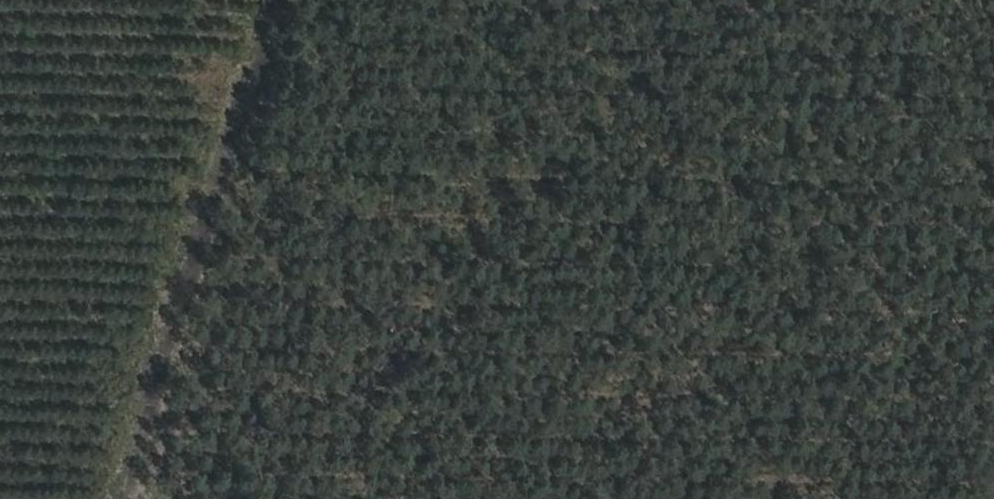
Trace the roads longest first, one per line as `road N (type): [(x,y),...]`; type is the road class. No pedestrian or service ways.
road 1 (track): [(266,0),(132,498)]

